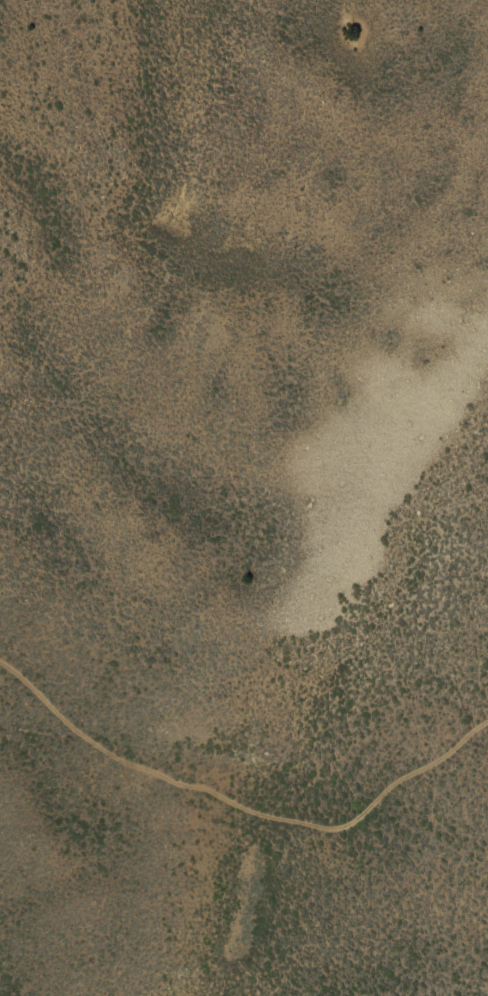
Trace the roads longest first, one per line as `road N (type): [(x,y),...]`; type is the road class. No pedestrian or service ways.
road 1 (track): [(487,726),(342,829),(322,832),(263,819),(122,764),(0,669)]

